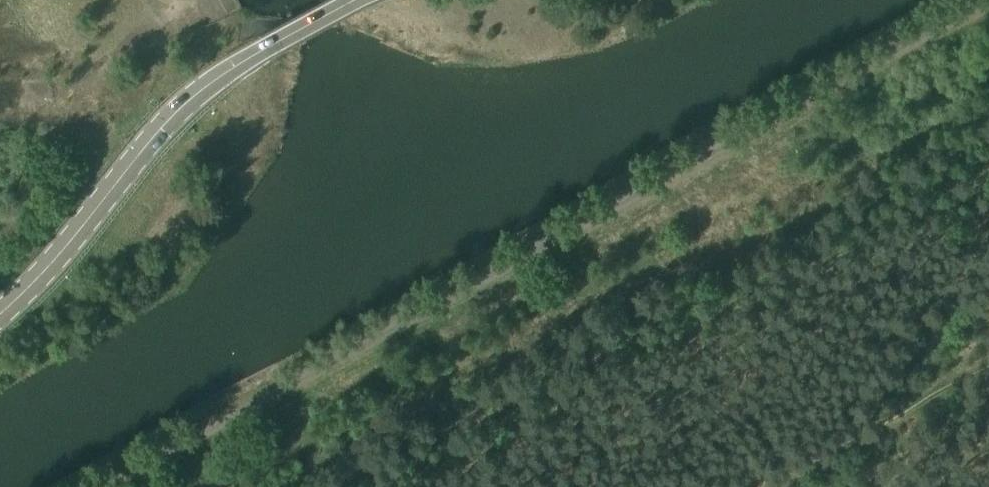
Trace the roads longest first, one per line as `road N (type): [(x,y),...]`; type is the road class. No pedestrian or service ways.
road 1 (unclassified): [(99,486),(988,1)]
road 2 (secondary): [(0,317),(156,125),(226,67),(355,0)]
road 3 (track): [(988,376),(768,486)]

